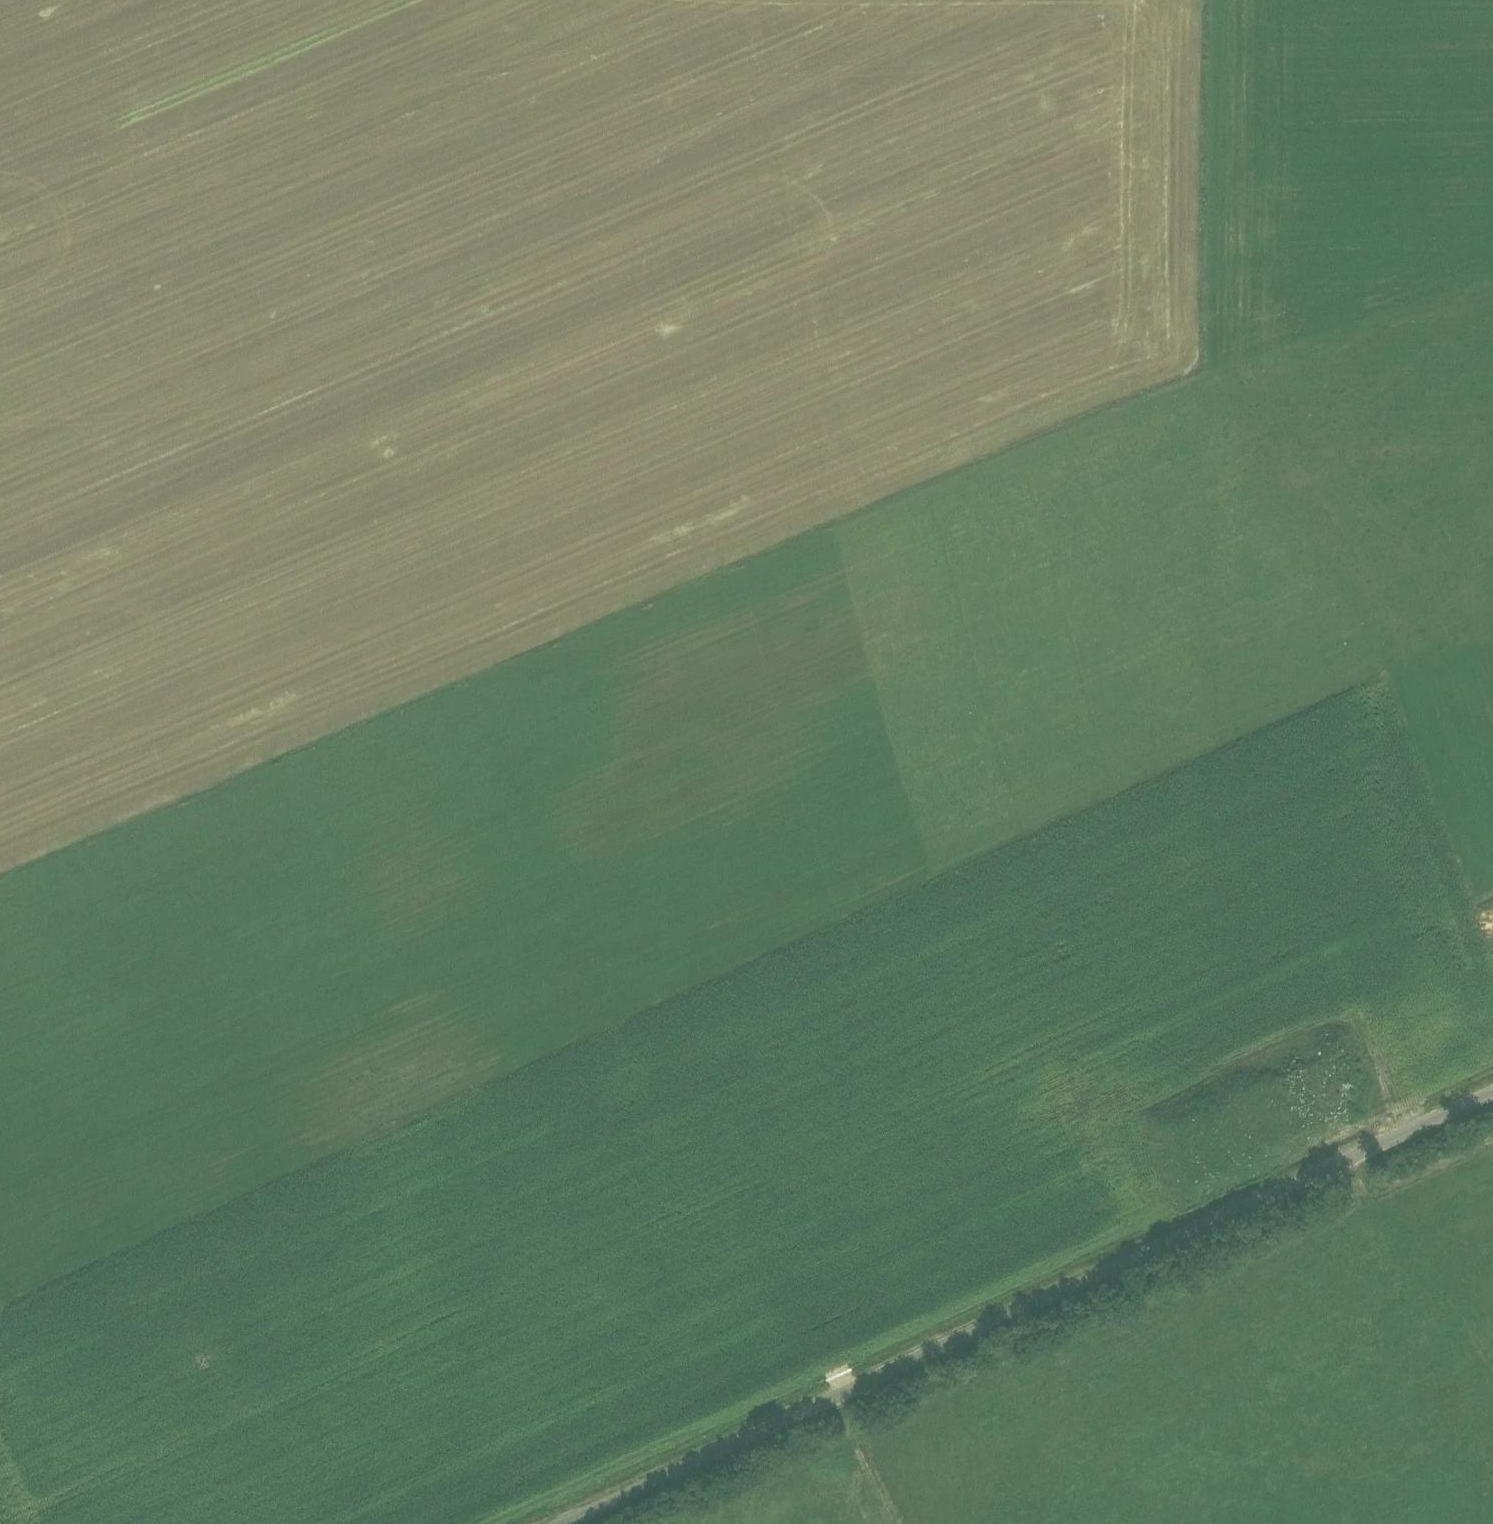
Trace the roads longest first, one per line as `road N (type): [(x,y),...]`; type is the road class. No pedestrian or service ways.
road 1 (unclassified): [(562,1523),(1492,1086)]
road 2 (track): [(1273,186),(1492,200)]

